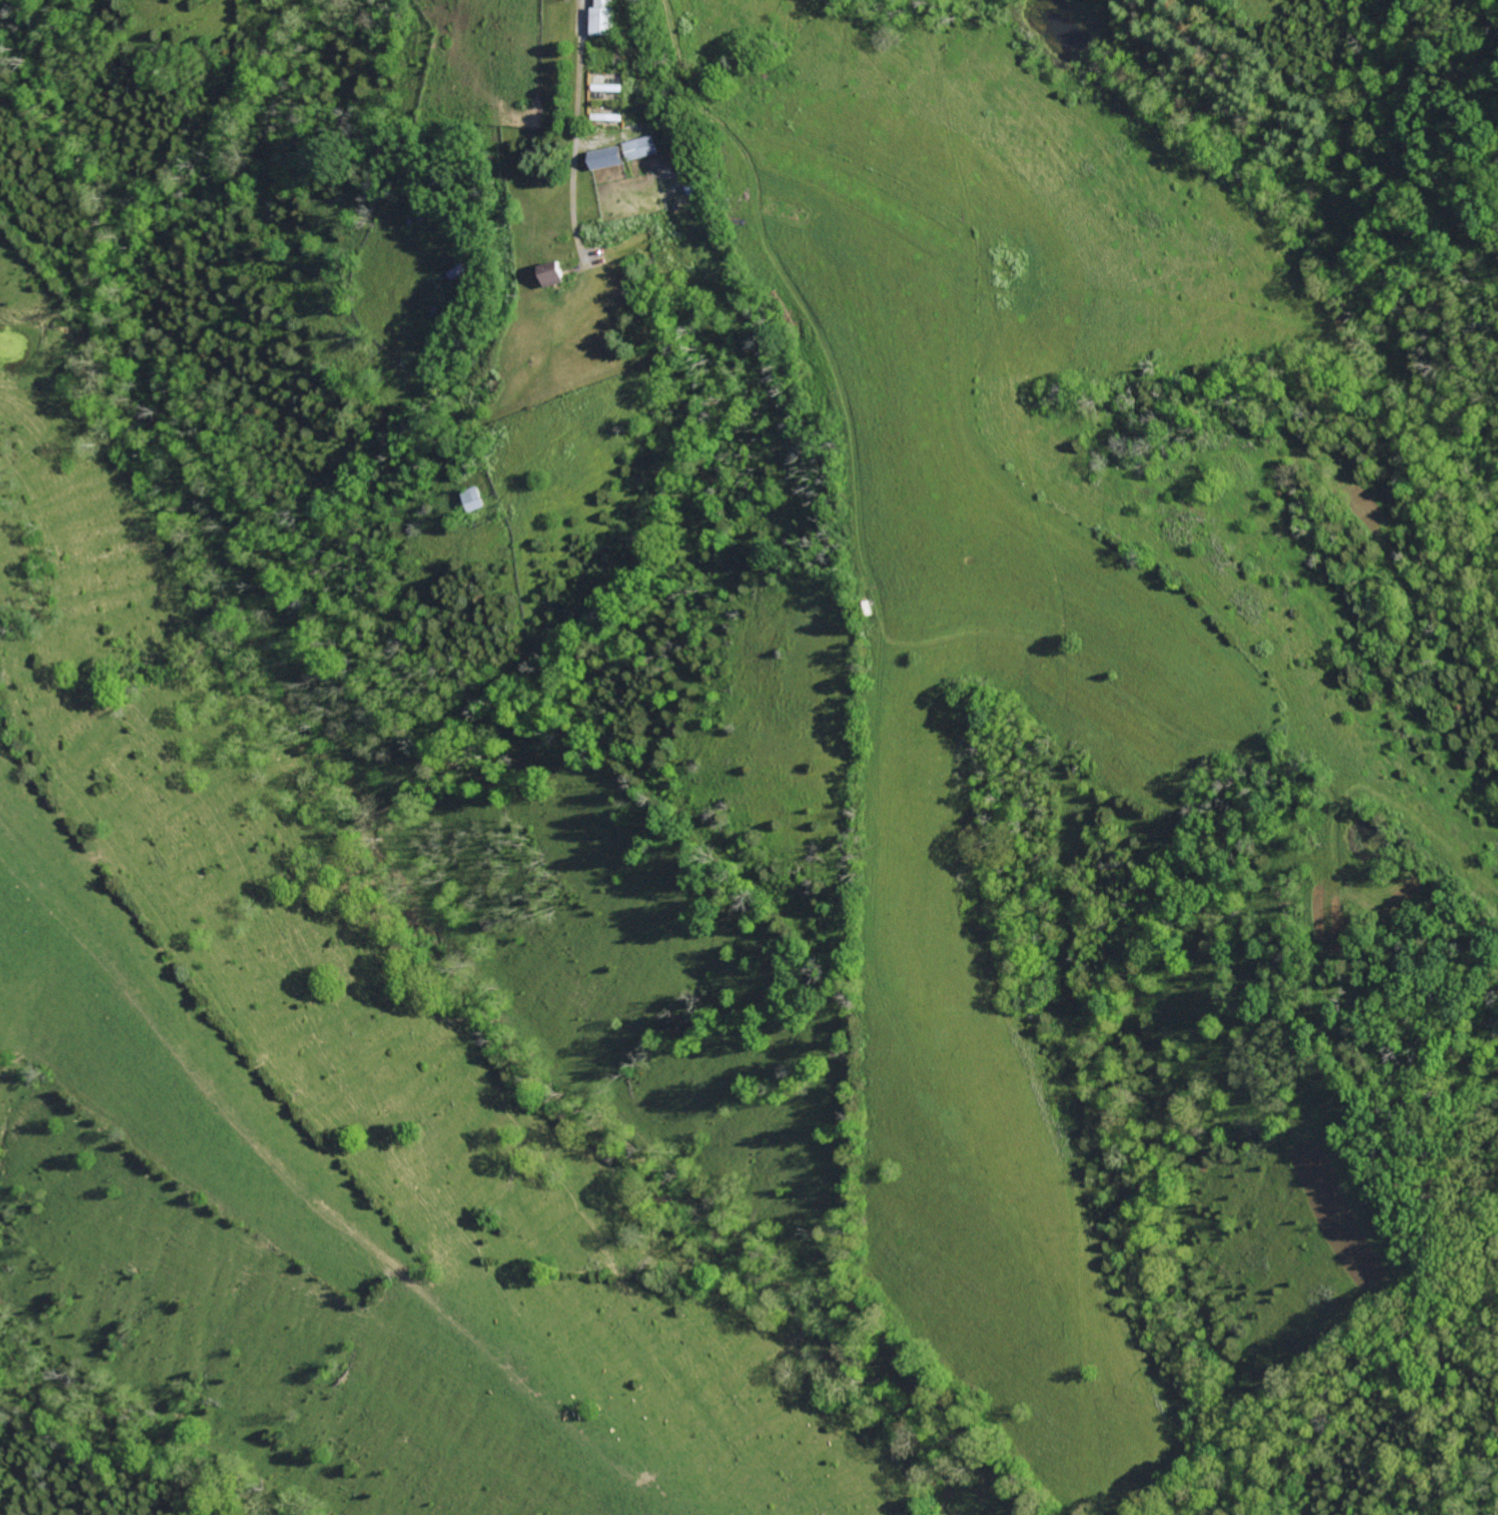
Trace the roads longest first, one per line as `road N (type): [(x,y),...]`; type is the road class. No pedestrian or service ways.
road 1 (residential): [(886,839),(901,788),(884,724),(835,711),(670,0)]

